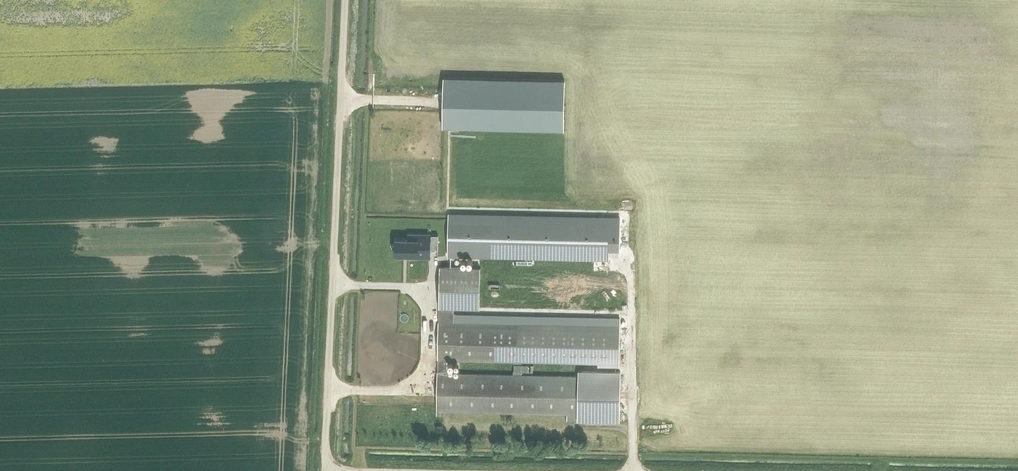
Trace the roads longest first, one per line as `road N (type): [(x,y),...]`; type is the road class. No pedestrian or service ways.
road 1 (unclassified): [(325,470),(346,0)]

